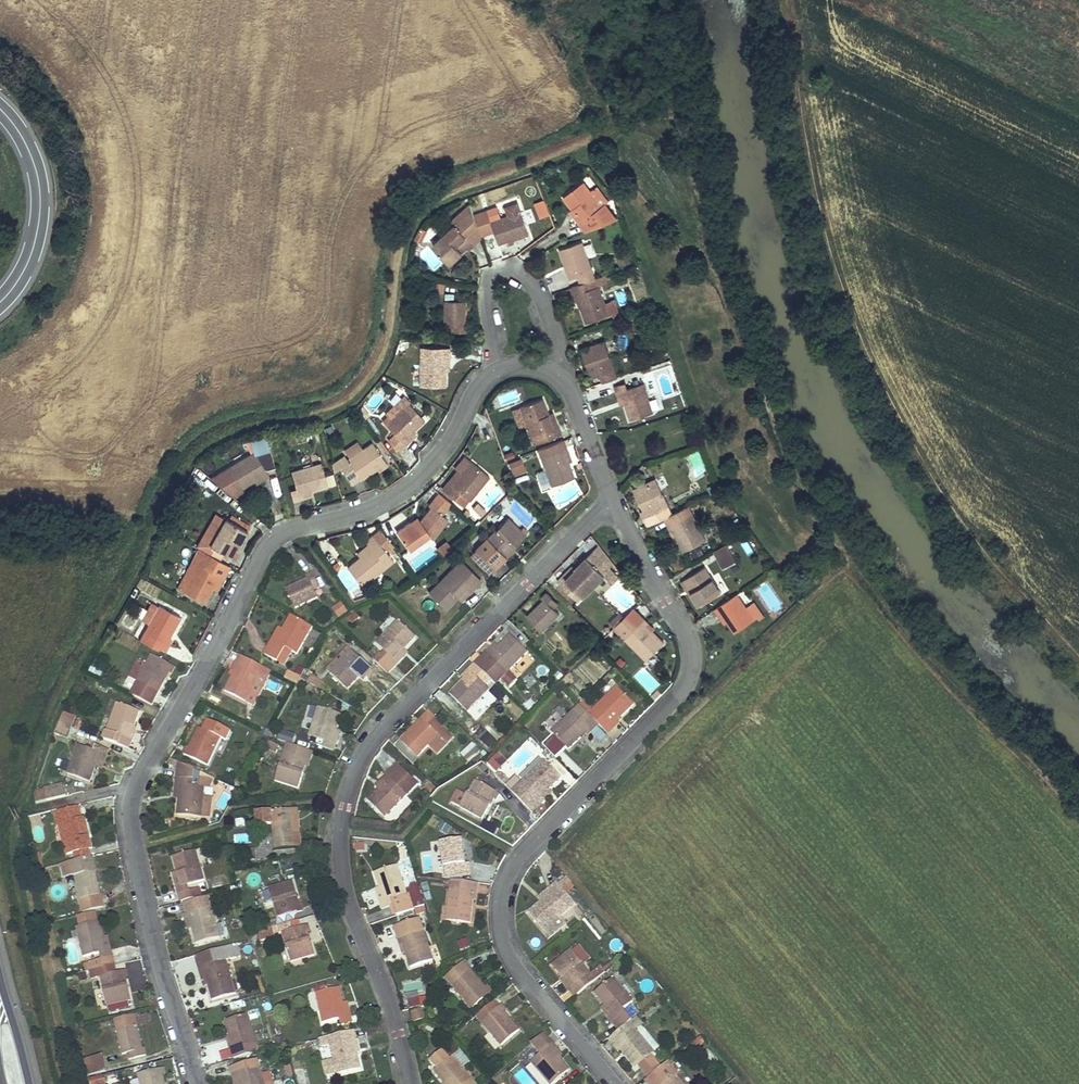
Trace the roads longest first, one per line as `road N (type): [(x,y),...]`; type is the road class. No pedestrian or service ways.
road 1 (residential): [(498,371),(444,450),(401,493),(375,508),(295,528),(265,551),(137,780),(130,811),(136,849),(197,1083)]
road 2 (track): [(795,0),(819,178),(904,409),(955,512),(1078,658)]
road 3 (residential): [(612,1083),(524,979),(499,929),(499,907),(520,855),(683,689),(691,667),(689,643),(613,501)]
road 4 (residential): [(410,1083),(349,891),(341,831),(360,771),(456,658),(613,501)]
road 5 (residential): [(498,371),(489,283),(508,269),(521,271),(543,299),(563,379)]
road 6 (tertiary): [(0,298),(34,242),(41,203),(37,168),(0,108)]
road 7 (residential): [(613,501),(563,379)]

